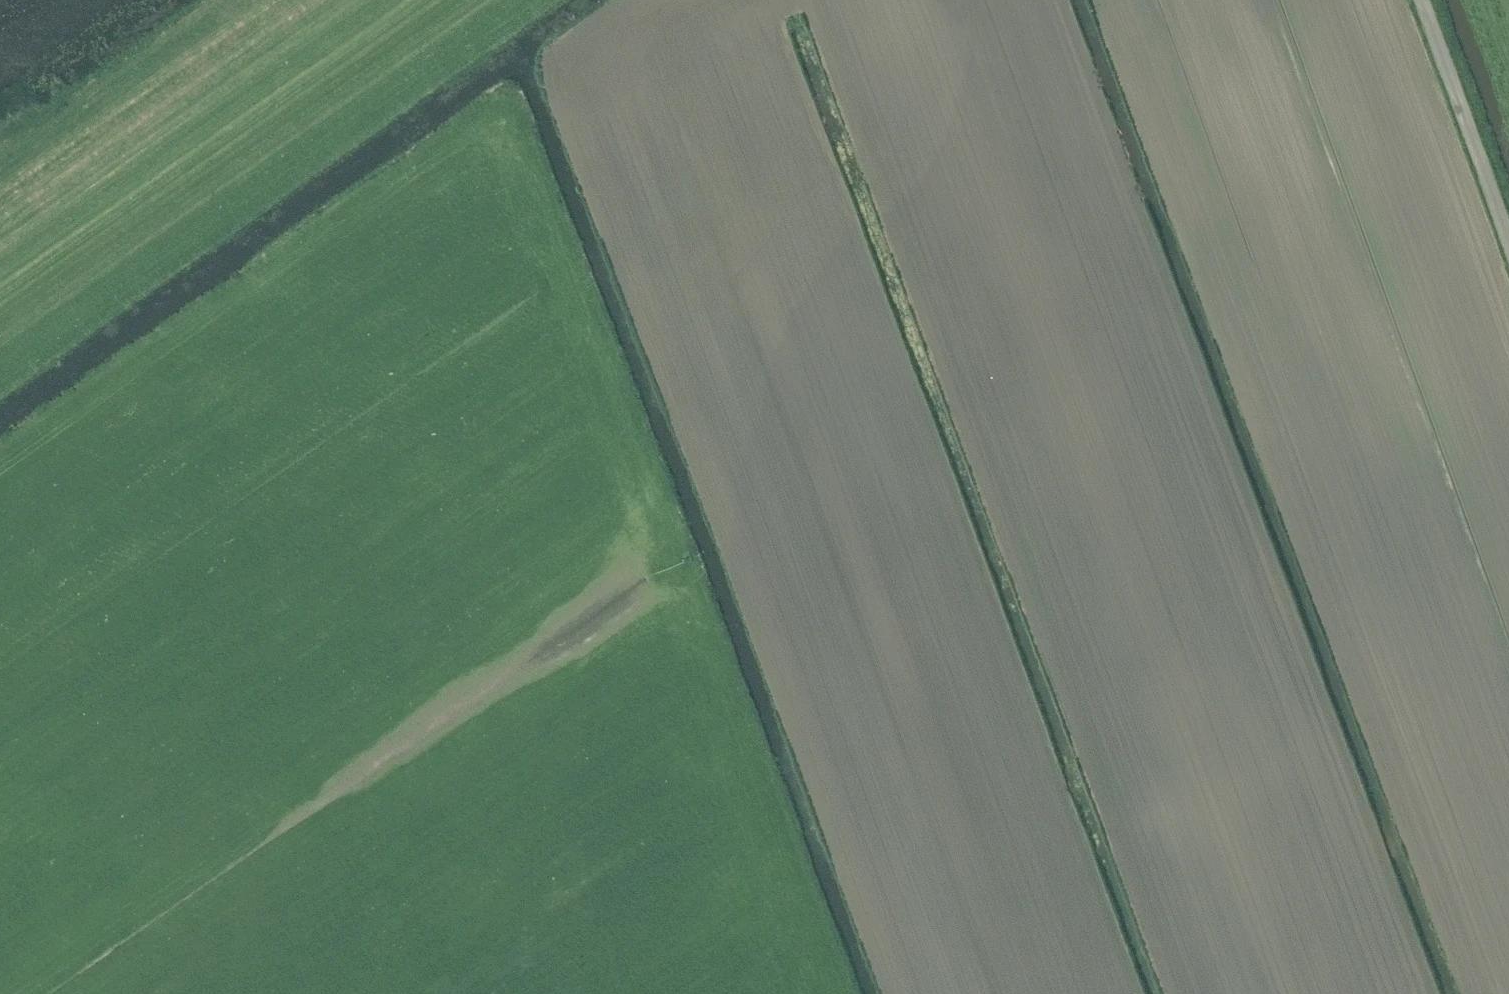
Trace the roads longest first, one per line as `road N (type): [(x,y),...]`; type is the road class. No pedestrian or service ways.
road 1 (track): [(1508,249),(1418,0)]

